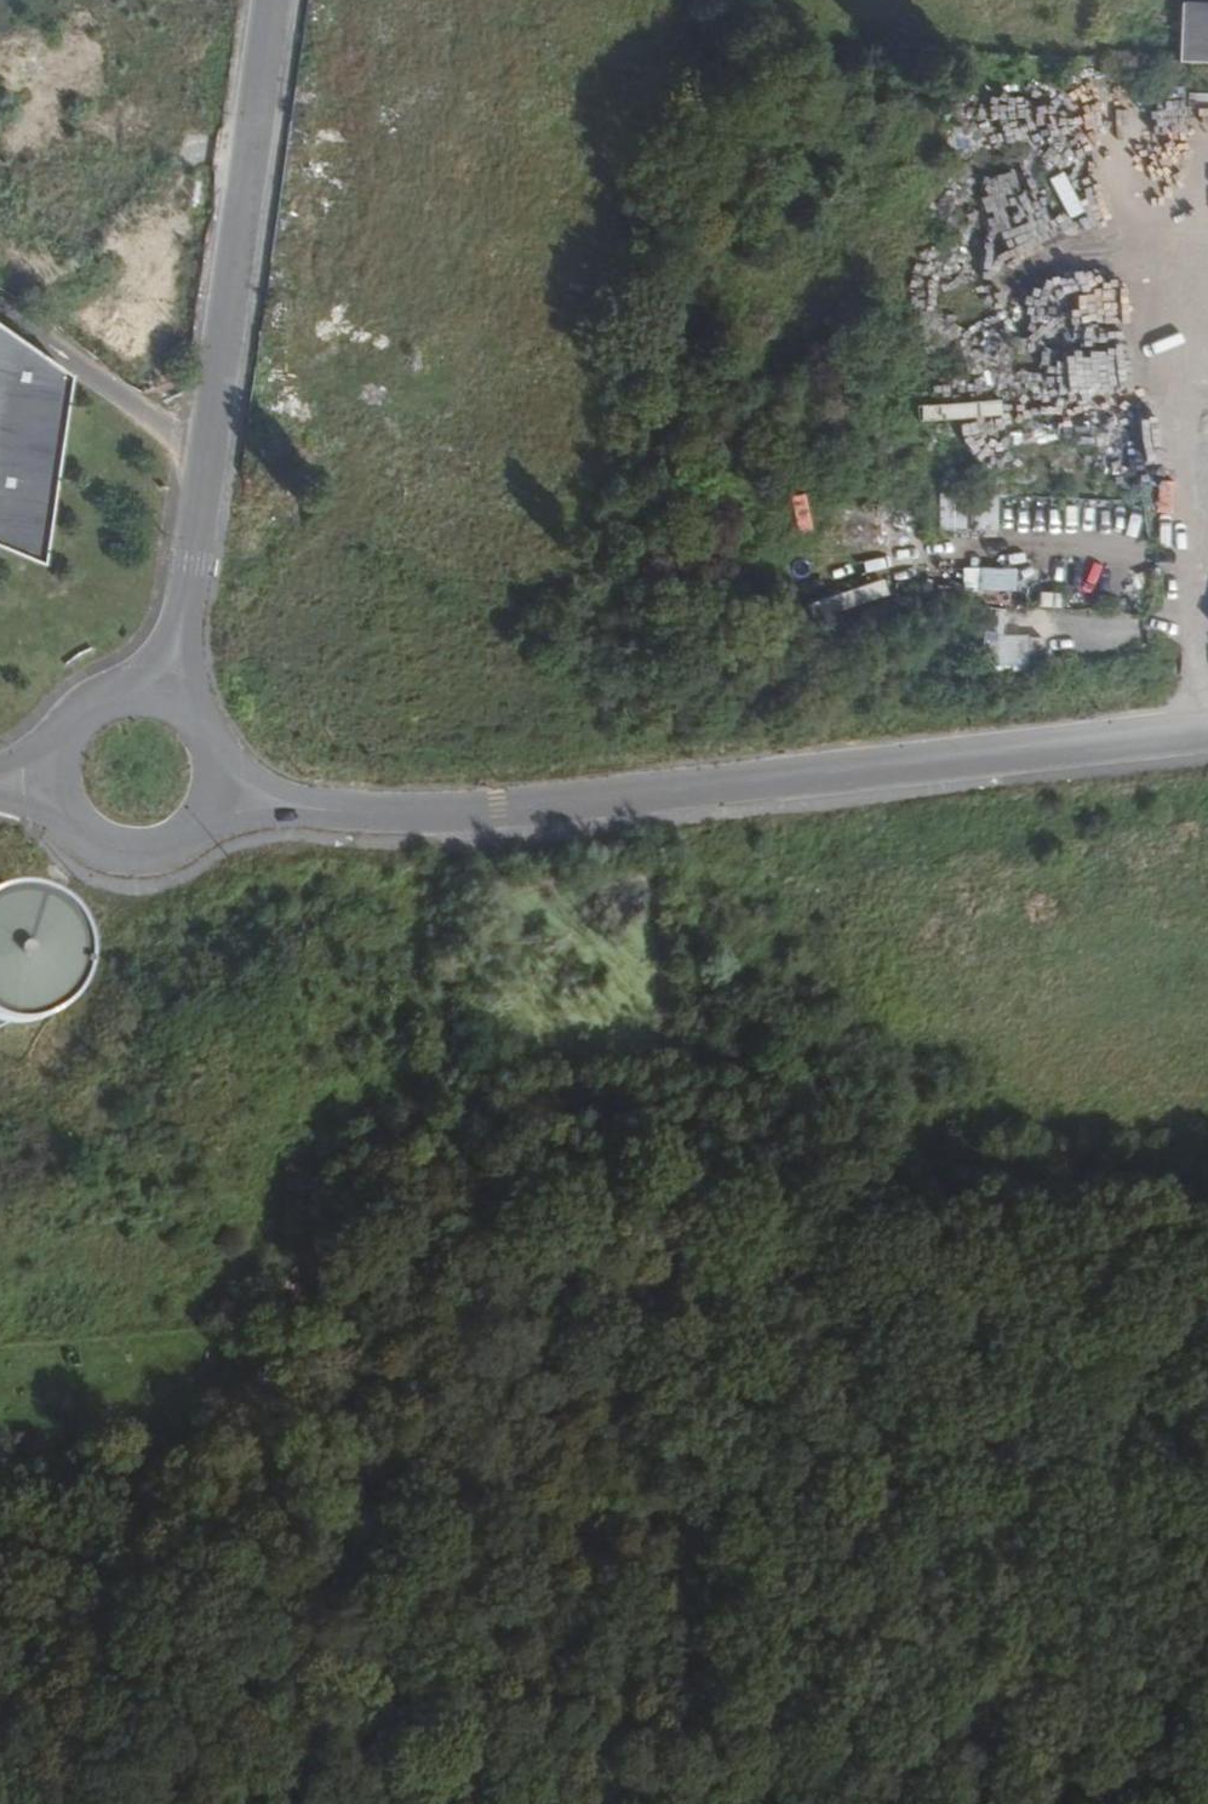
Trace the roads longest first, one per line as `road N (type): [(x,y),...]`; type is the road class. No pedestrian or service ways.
road 1 (unclassified): [(205,782),(303,808),(446,814),(1207,730)]
road 2 (unclassified): [(157,709),(192,564),(269,0)]
road 3 (unclassified): [(67,771),(80,816),(119,842),(165,837),(198,804),(205,782)]
road 4 (unclassified): [(157,709),(116,709),(97,718),(71,751),(67,771)]

